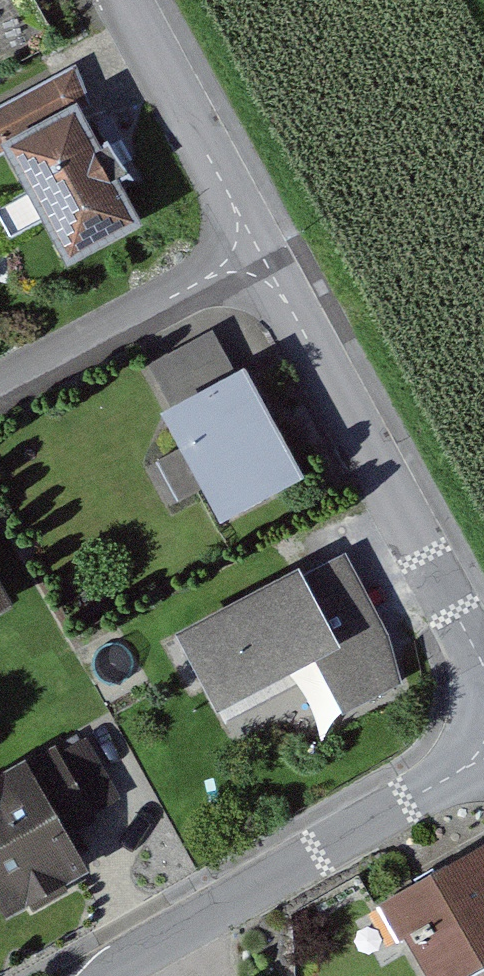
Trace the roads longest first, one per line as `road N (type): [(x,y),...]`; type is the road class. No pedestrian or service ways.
road 1 (residential): [(259,252),(483,663)]
road 2 (residential): [(98,975),(483,757)]
road 3 (residential): [(259,252),(0,390)]
road 4 (residential): [(125,0),(259,252)]

